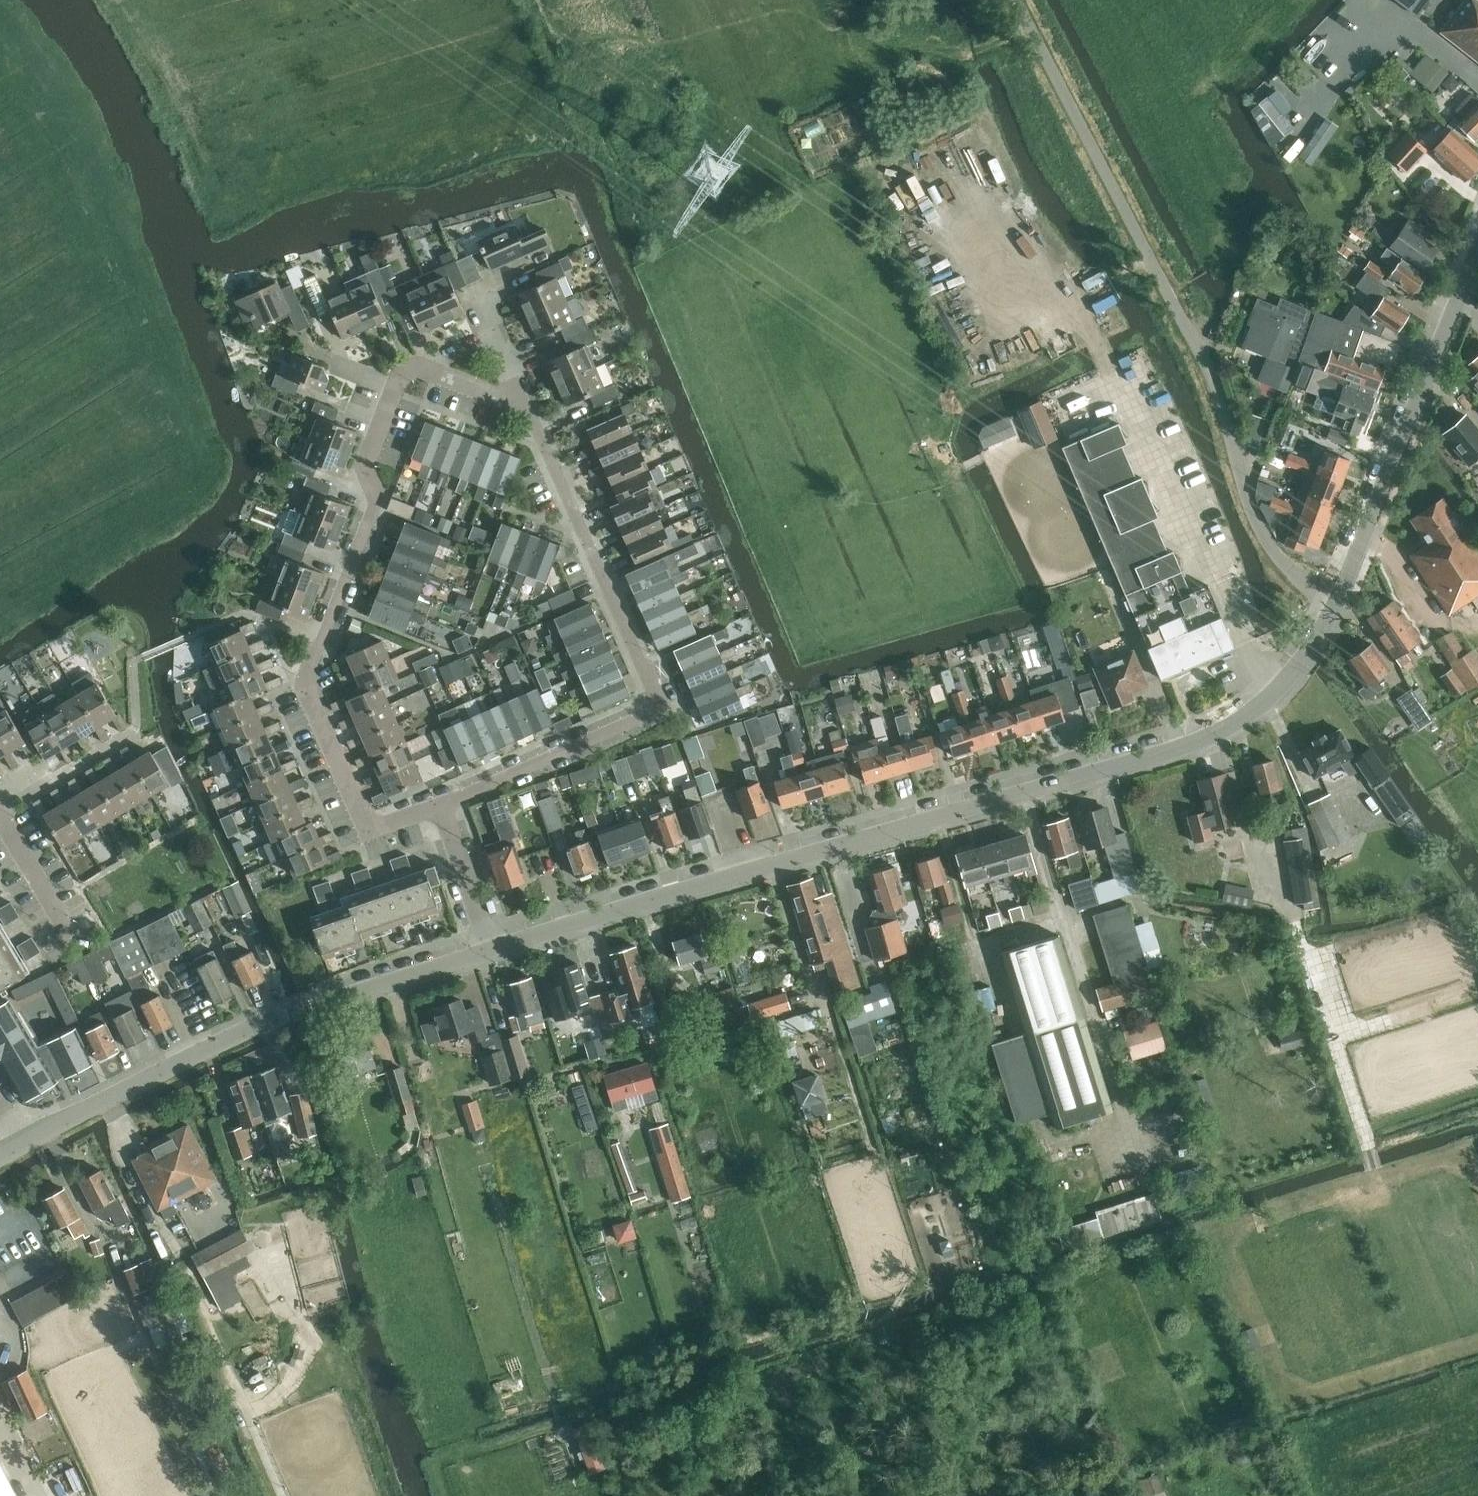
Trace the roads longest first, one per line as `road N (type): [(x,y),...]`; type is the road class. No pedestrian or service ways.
road 1 (tertiary): [(491,949),(1189,746),(1277,692),(1300,666),(1330,594)]
road 2 (unclassified): [(1330,594),(1283,565),(1263,536),(1212,377),(1018,0)]
road 3 (residential): [(527,410),(656,704),(648,714),(440,805)]
road 4 (residential): [(440,805),(386,825),(362,815),(307,694),(375,503),(365,475),(398,390)]
road 5 (tertiary): [(22,1144),(309,1004),(491,949)]
road 6 (tertiary): [(1330,594),(1477,248)]
road 7 (residential): [(491,949),(440,805)]
road 8 (residential): [(398,390),(404,375),(421,369),(527,410)]
road 9 (residential): [(75,945),(0,819)]
road 10 (residential): [(527,410),(474,295)]

